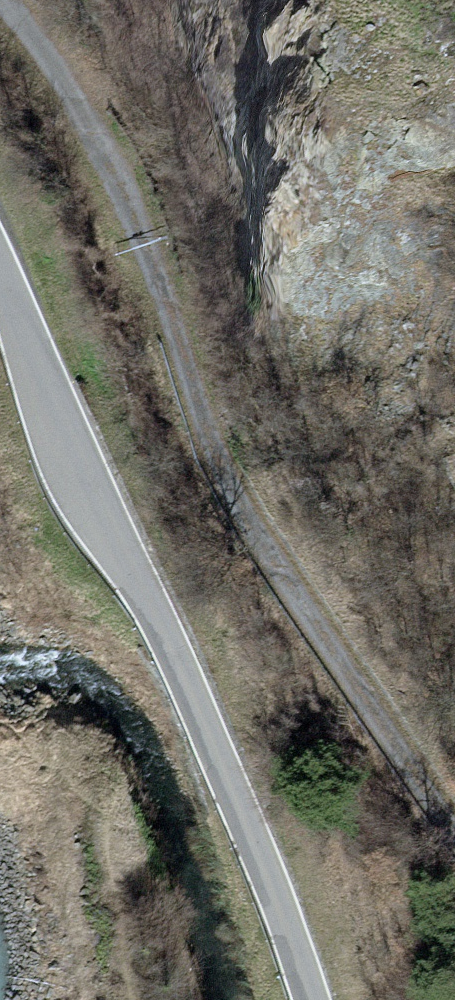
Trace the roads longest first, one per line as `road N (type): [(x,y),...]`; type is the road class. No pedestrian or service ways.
road 1 (unclassified): [(0,22),(67,106),(117,222),(146,343),(335,675),(454,852)]
road 2 (unclassified): [(301,999),(195,705),(71,447),(0,274)]

